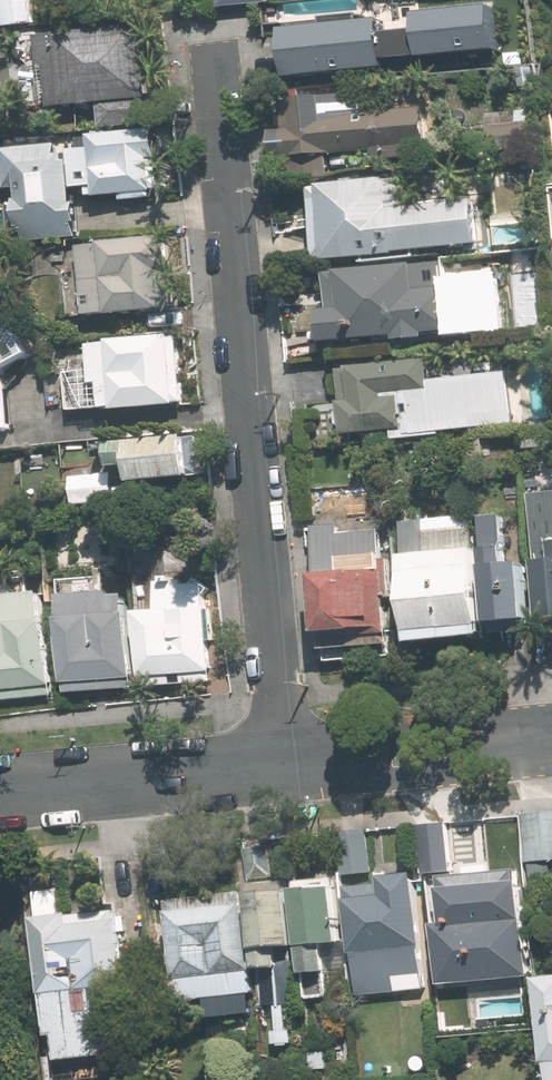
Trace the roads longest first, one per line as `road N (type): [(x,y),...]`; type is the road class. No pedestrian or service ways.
road 1 (residential): [(284,768),(215,54)]
road 2 (residential): [(0,793),(284,768)]
road 3 (residential): [(353,761),(464,719),(524,736)]
road 4 (residential): [(524,736),(438,773),(398,775),(353,761)]

